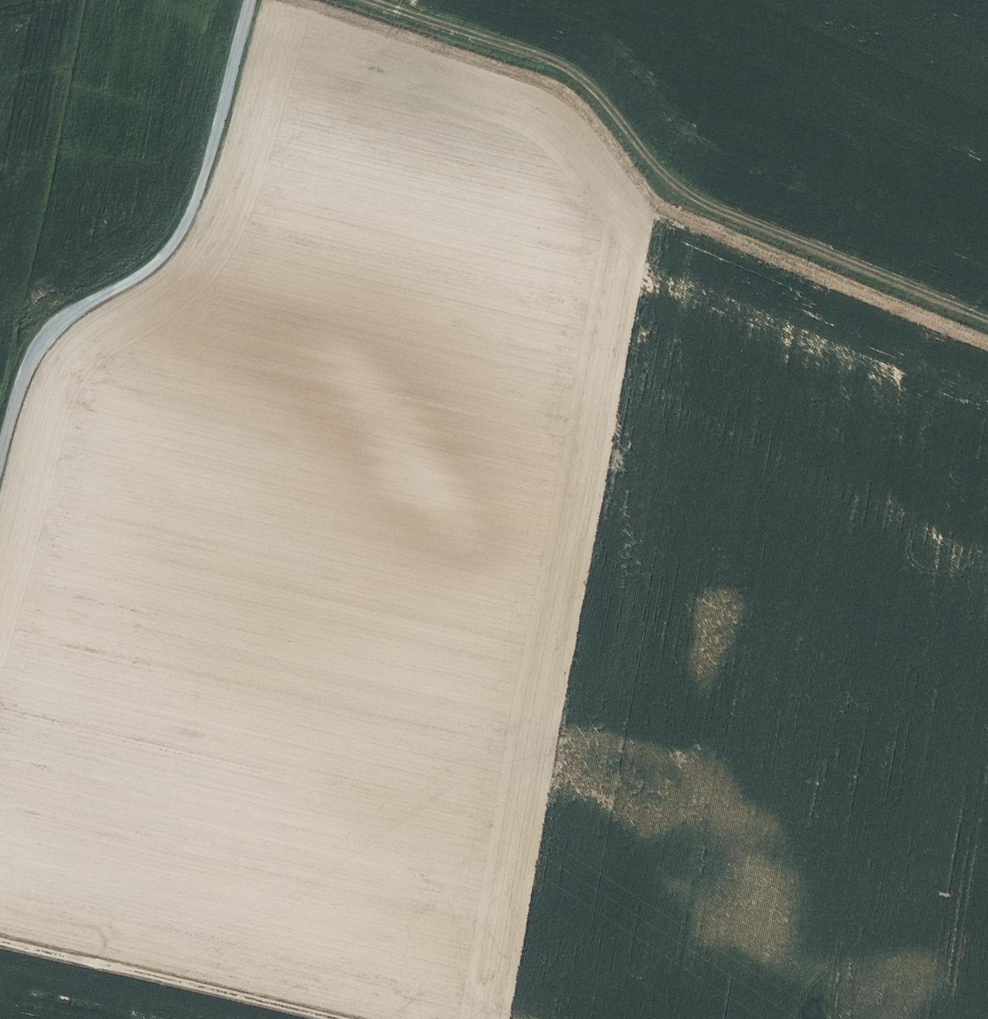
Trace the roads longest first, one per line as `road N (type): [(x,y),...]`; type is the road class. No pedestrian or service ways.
road 1 (track): [(0,460),(41,341),(65,315),(158,264),(187,226),(251,0)]
road 2 (track): [(340,1018),(0,939)]

